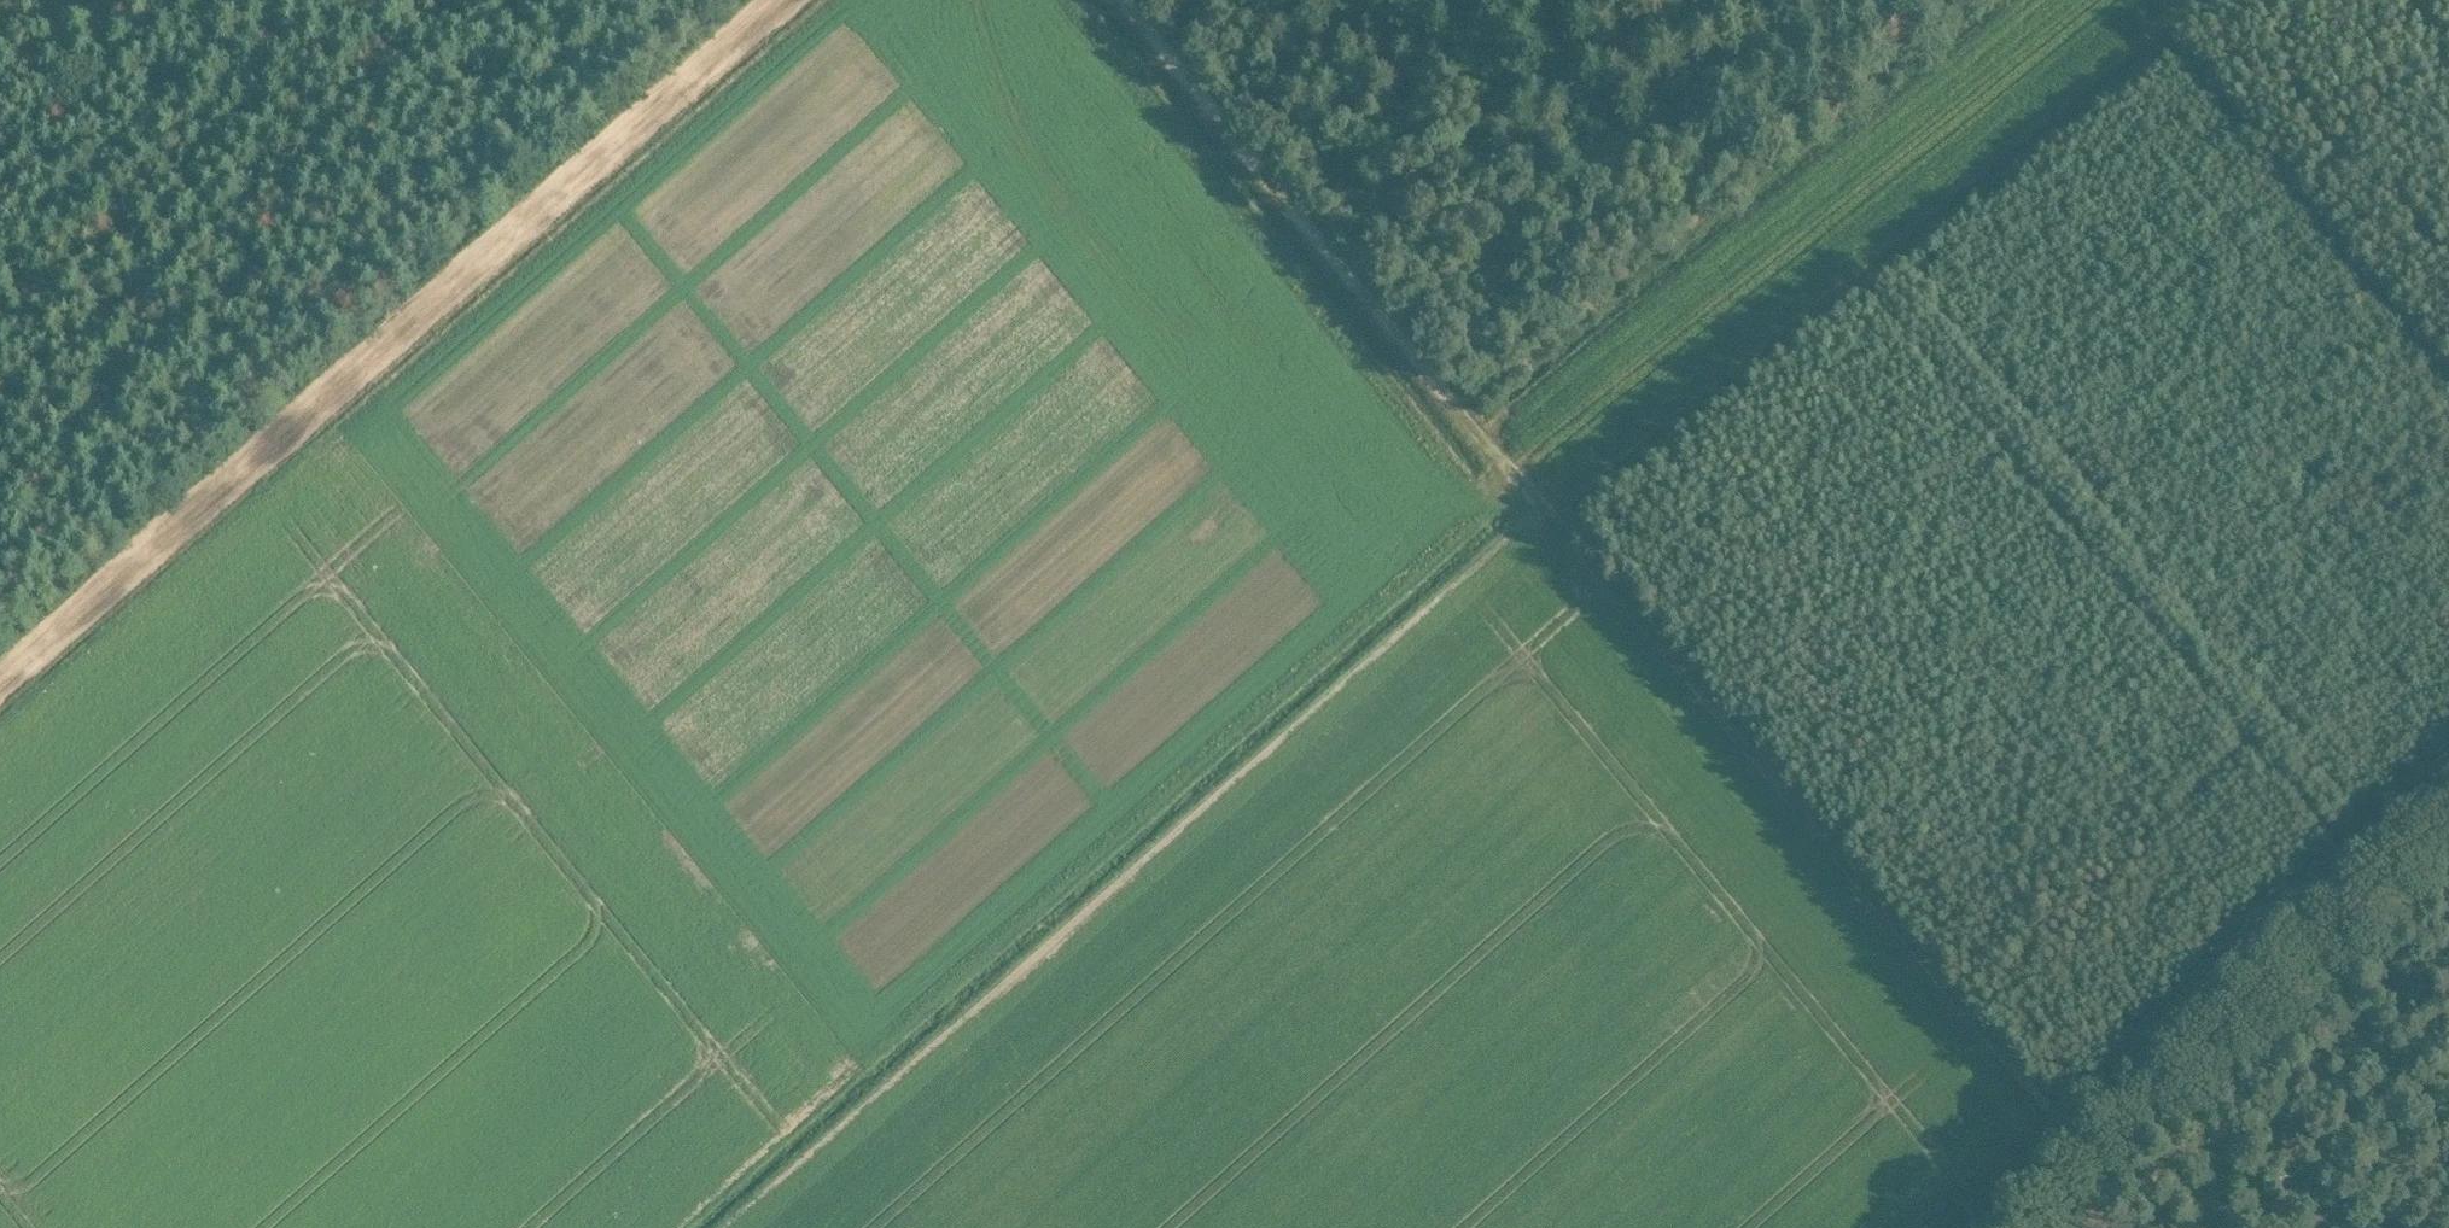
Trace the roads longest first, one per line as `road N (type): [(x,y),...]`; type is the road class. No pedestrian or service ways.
road 1 (track): [(1109,0),(2083,1158)]
road 2 (track): [(0,682),(779,0)]
road 3 (track): [(2005,1227),(2448,834)]

